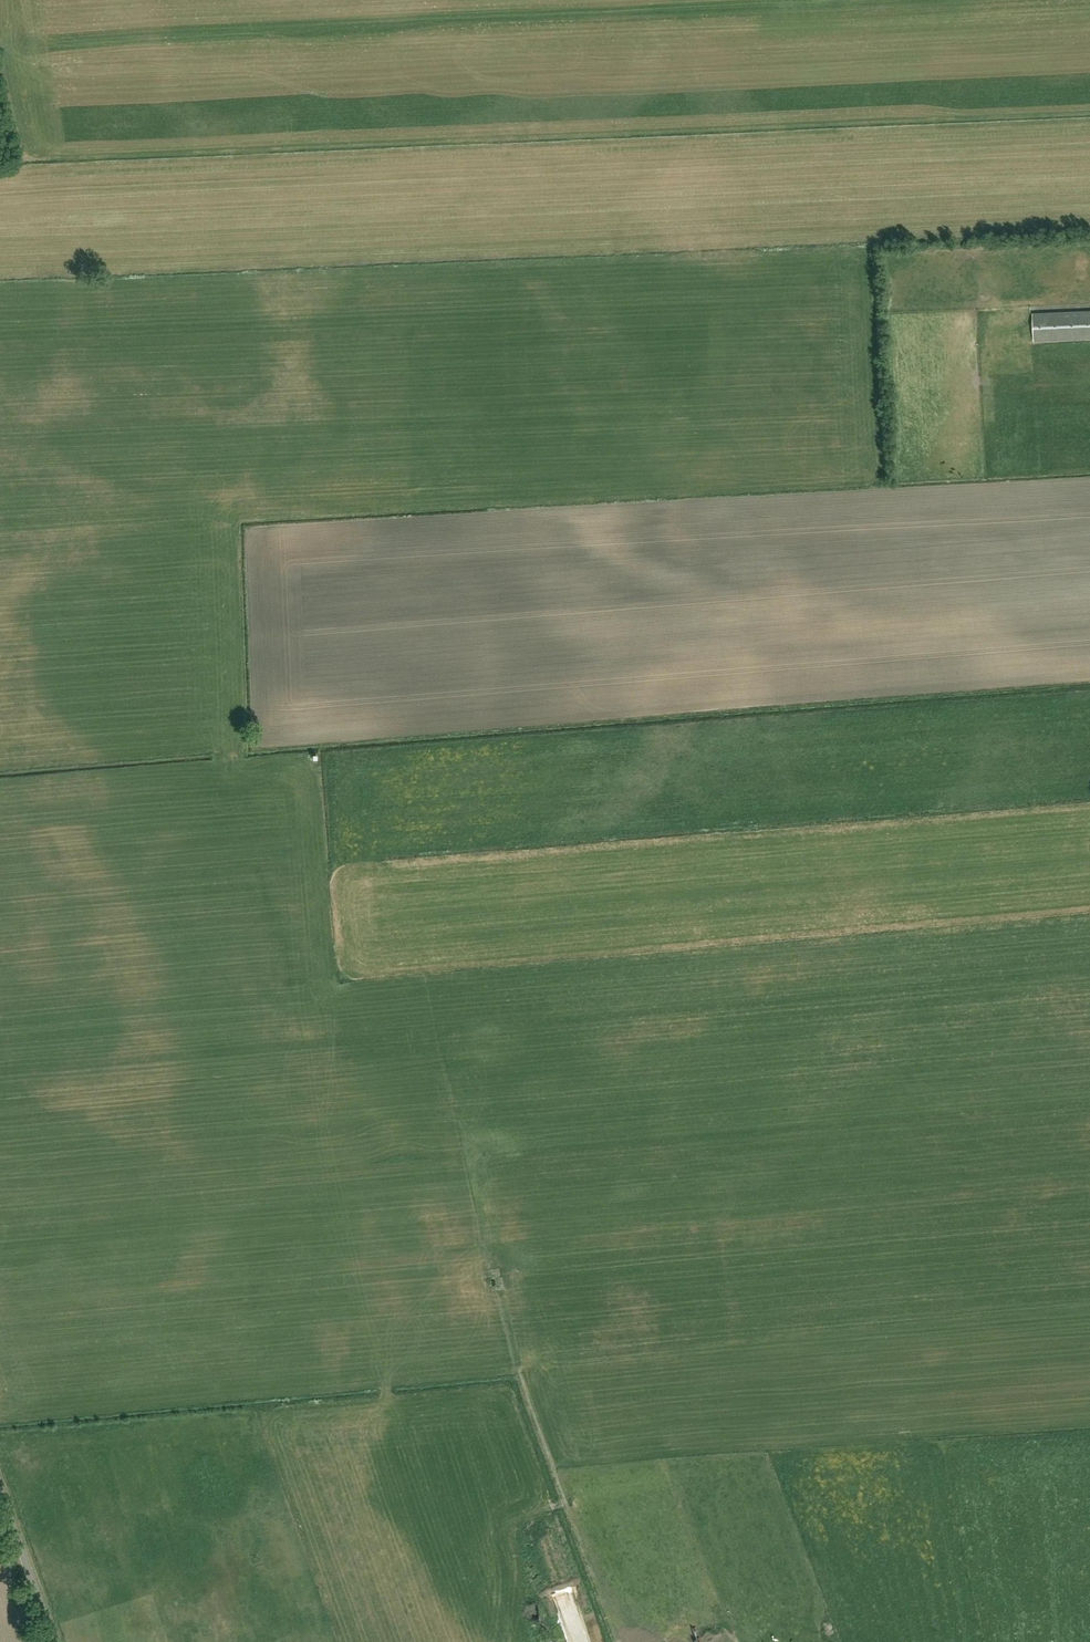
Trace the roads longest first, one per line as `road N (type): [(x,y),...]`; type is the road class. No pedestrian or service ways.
road 1 (unclassified): [(54,1641),(0,1488)]

